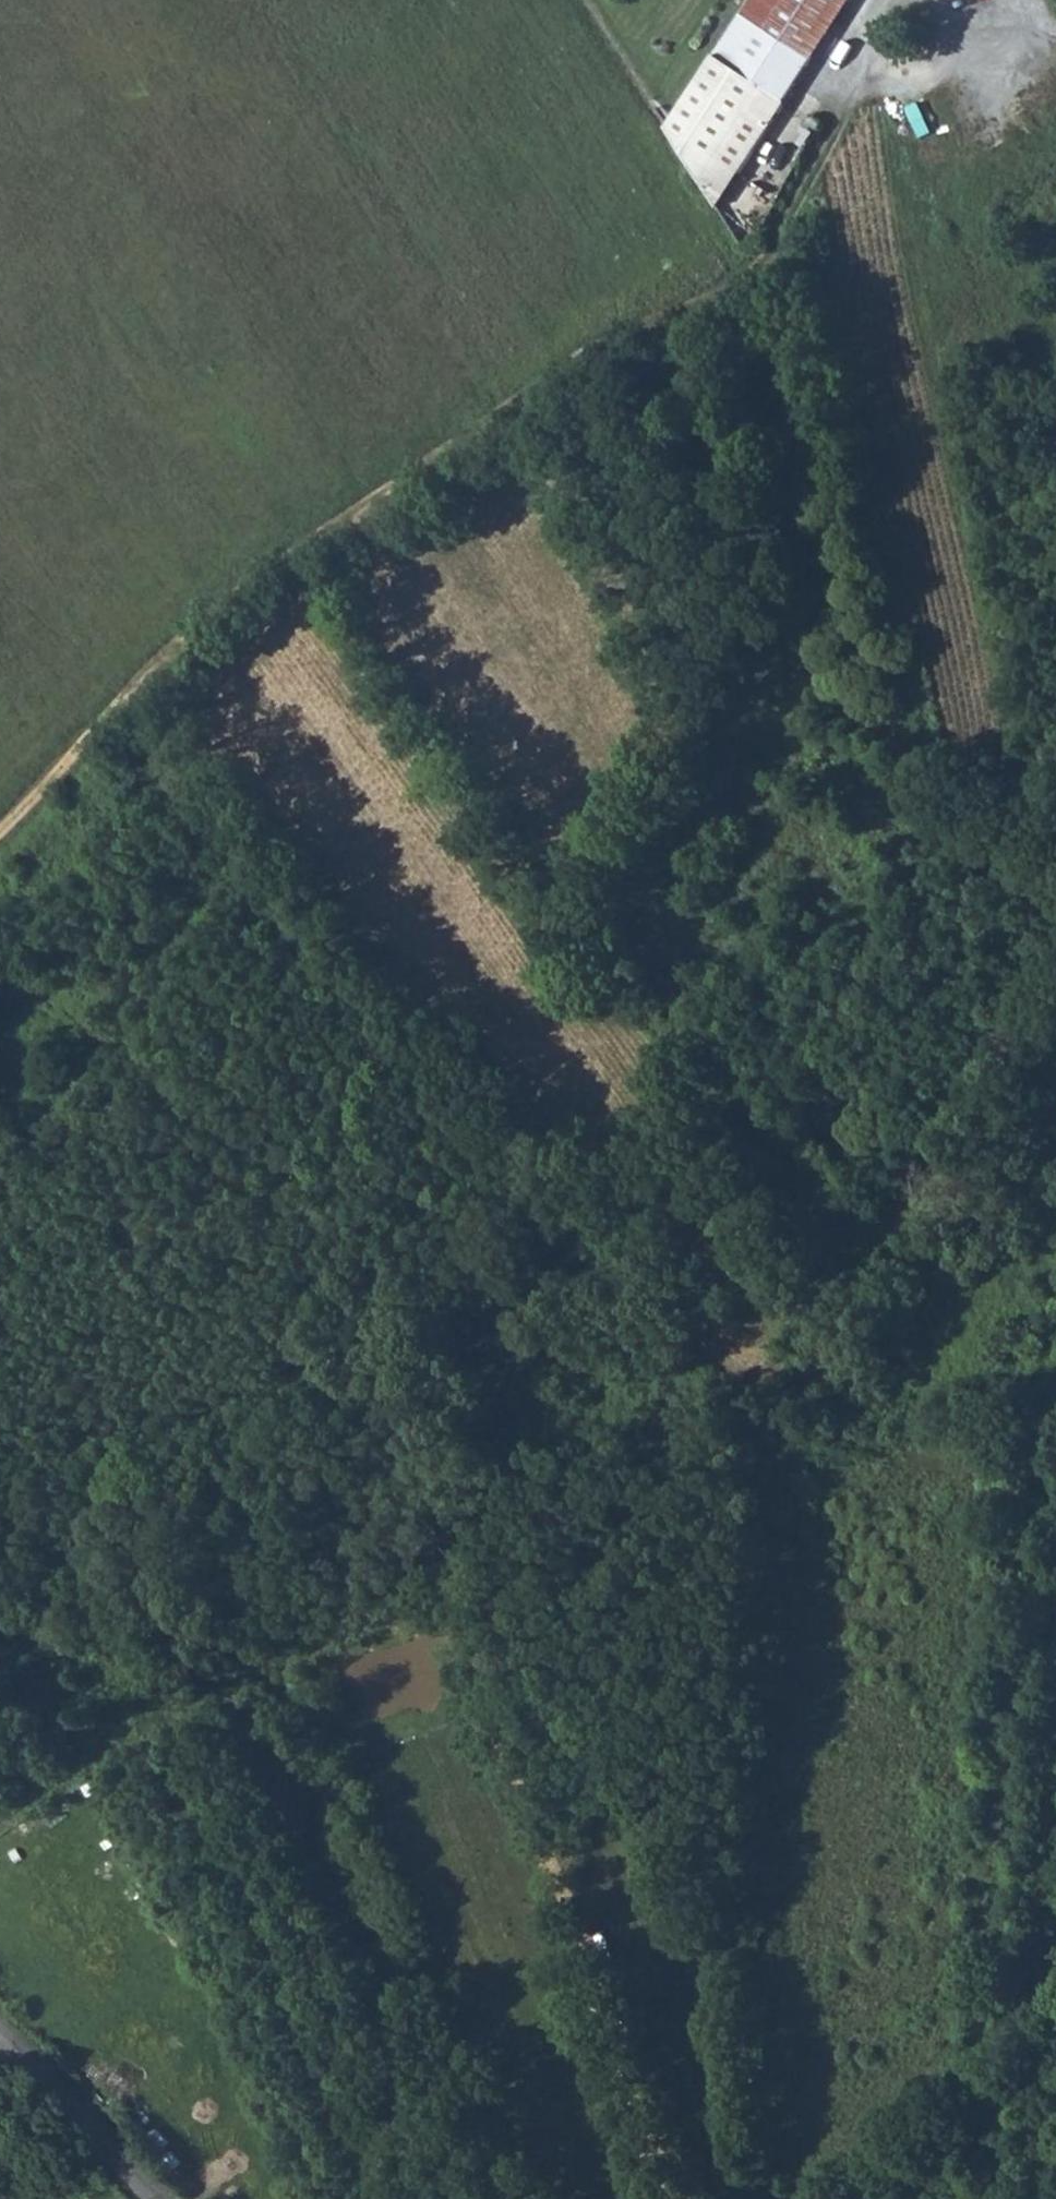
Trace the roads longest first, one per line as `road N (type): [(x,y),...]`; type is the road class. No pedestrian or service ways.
road 1 (track): [(0,831),(247,586),(506,409),(760,259),(838,124),(827,93)]
road 2 (unclassified): [(164,2198),(0,2024)]

